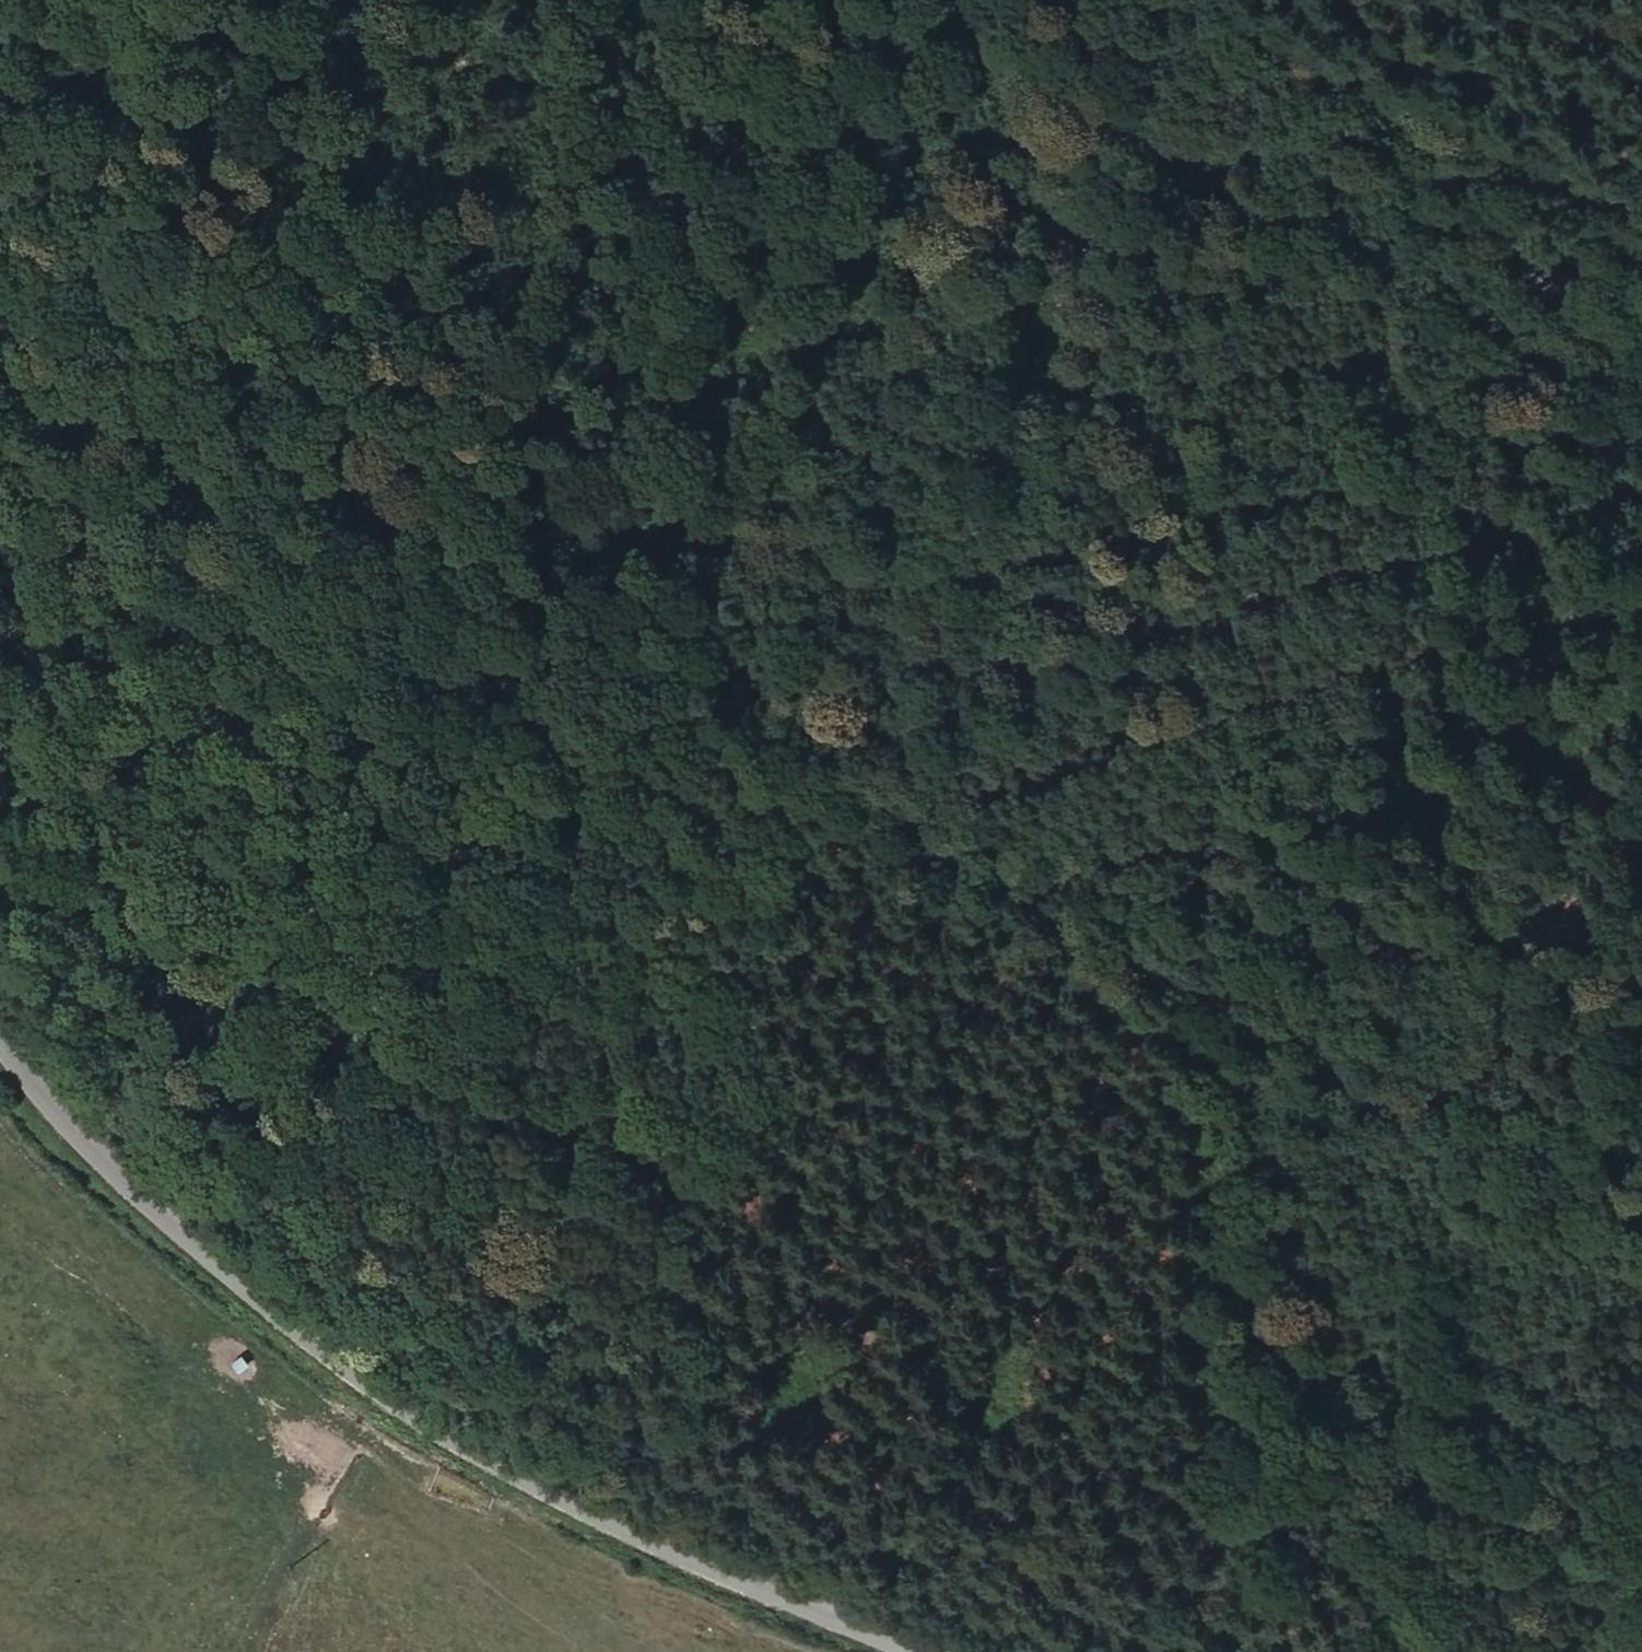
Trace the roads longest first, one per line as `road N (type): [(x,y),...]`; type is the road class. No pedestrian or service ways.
road 1 (unclassified): [(912,1651),(655,1540),(423,1424),(297,1335),(87,1147),(0,1040)]
road 2 (track): [(1641,372),(1290,38),(1226,0)]

